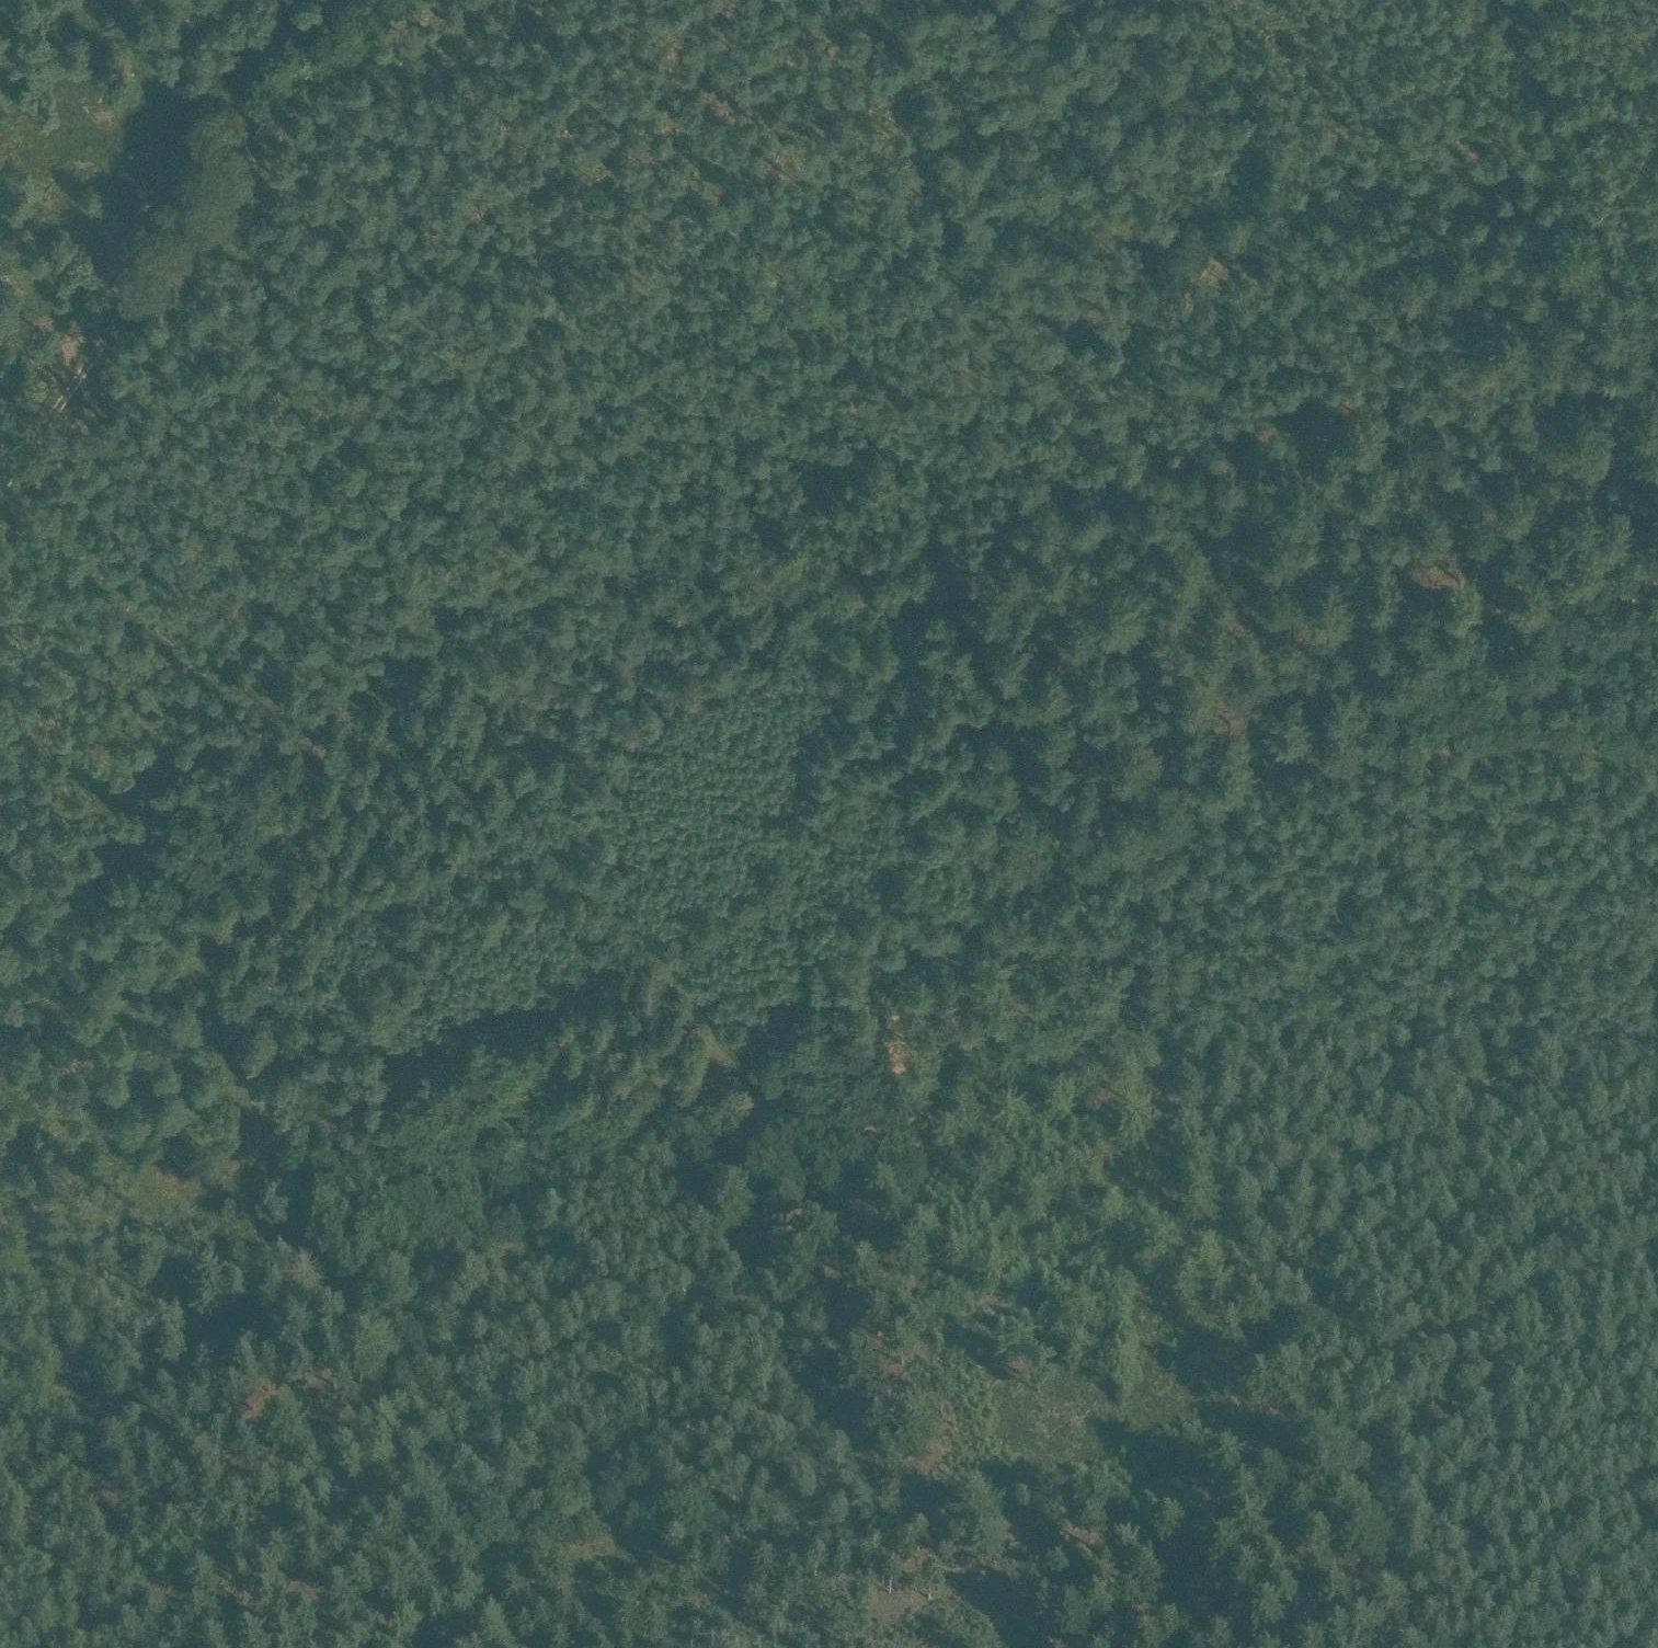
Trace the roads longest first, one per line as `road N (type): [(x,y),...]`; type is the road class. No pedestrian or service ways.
road 1 (track): [(1404,1647),(1214,1232),(940,559),(938,529),(969,503),(1165,466),(1299,399),(1510,398),(1595,378),(1657,348)]
road 2 (track): [(0,541),(324,56),(394,0)]
road 3 (track): [(1513,0),(1657,306)]

